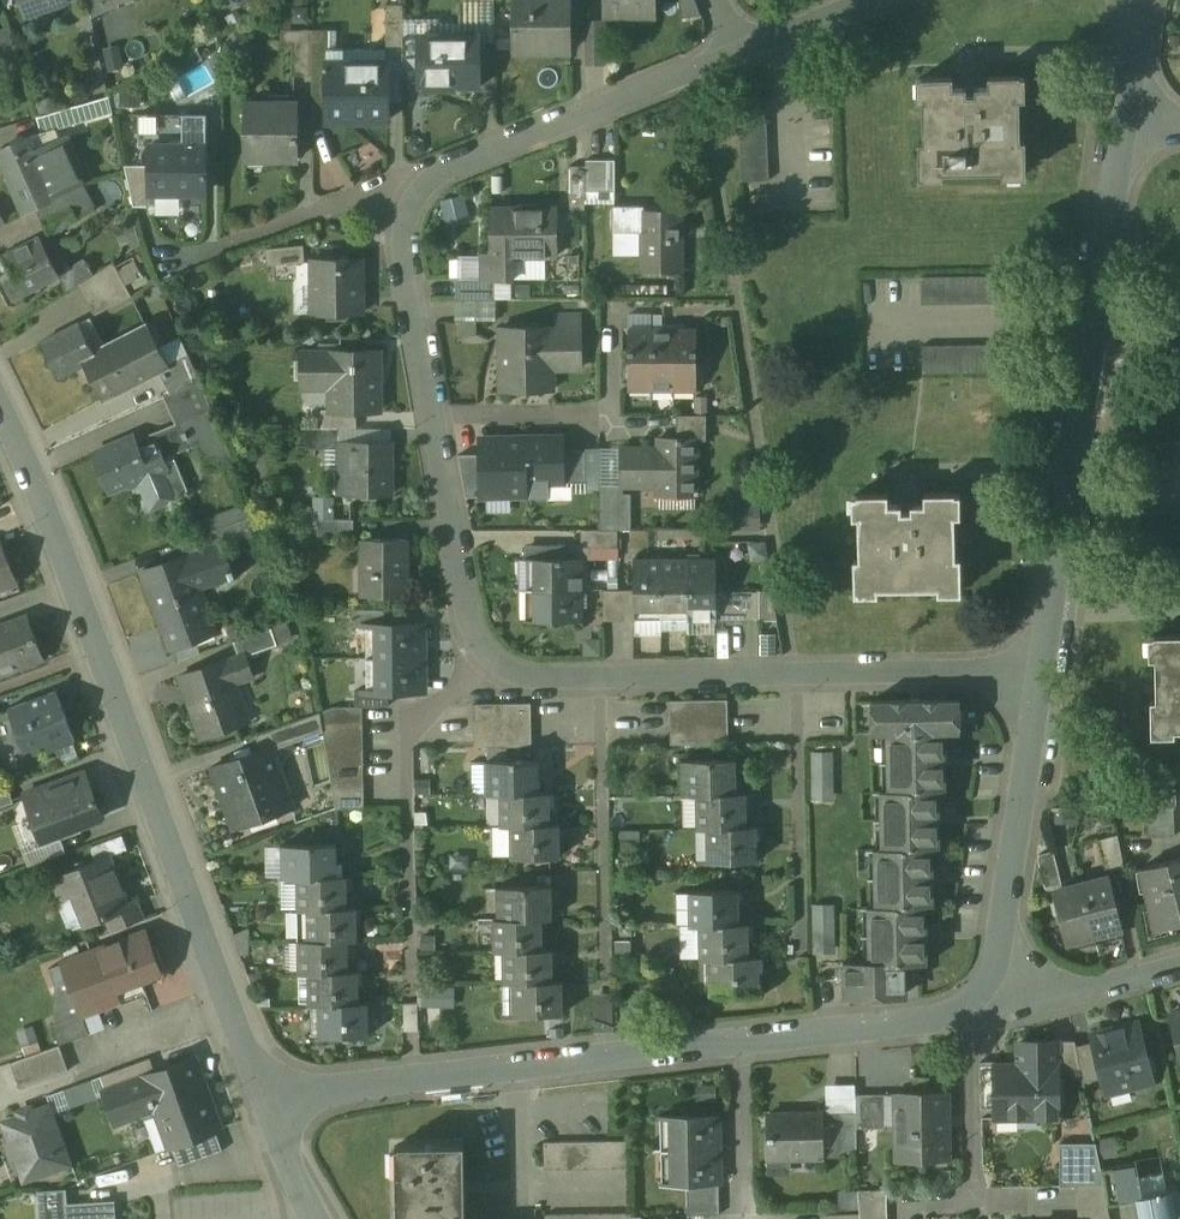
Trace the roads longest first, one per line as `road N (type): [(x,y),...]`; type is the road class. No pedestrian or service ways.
road 1 (residential): [(736,49),(435,174),(411,199),(402,225),(474,623),(513,666),(597,674),(1049,661)]
road 2 (residential): [(264,1096),(929,1022),(995,979)]
road 3 (residential): [(264,1096),(53,533),(0,415)]
road 4 (residential): [(1049,661),(1129,129)]
road 5 (residential): [(995,979),(1049,661)]
road 6 (residential): [(995,979),(1058,996),(1179,966)]
road 7 (residential): [(862,0),(736,49)]
road 8 (residential): [(313,1218),(264,1096)]
road 9 (residential): [(1129,129),(1149,0)]

